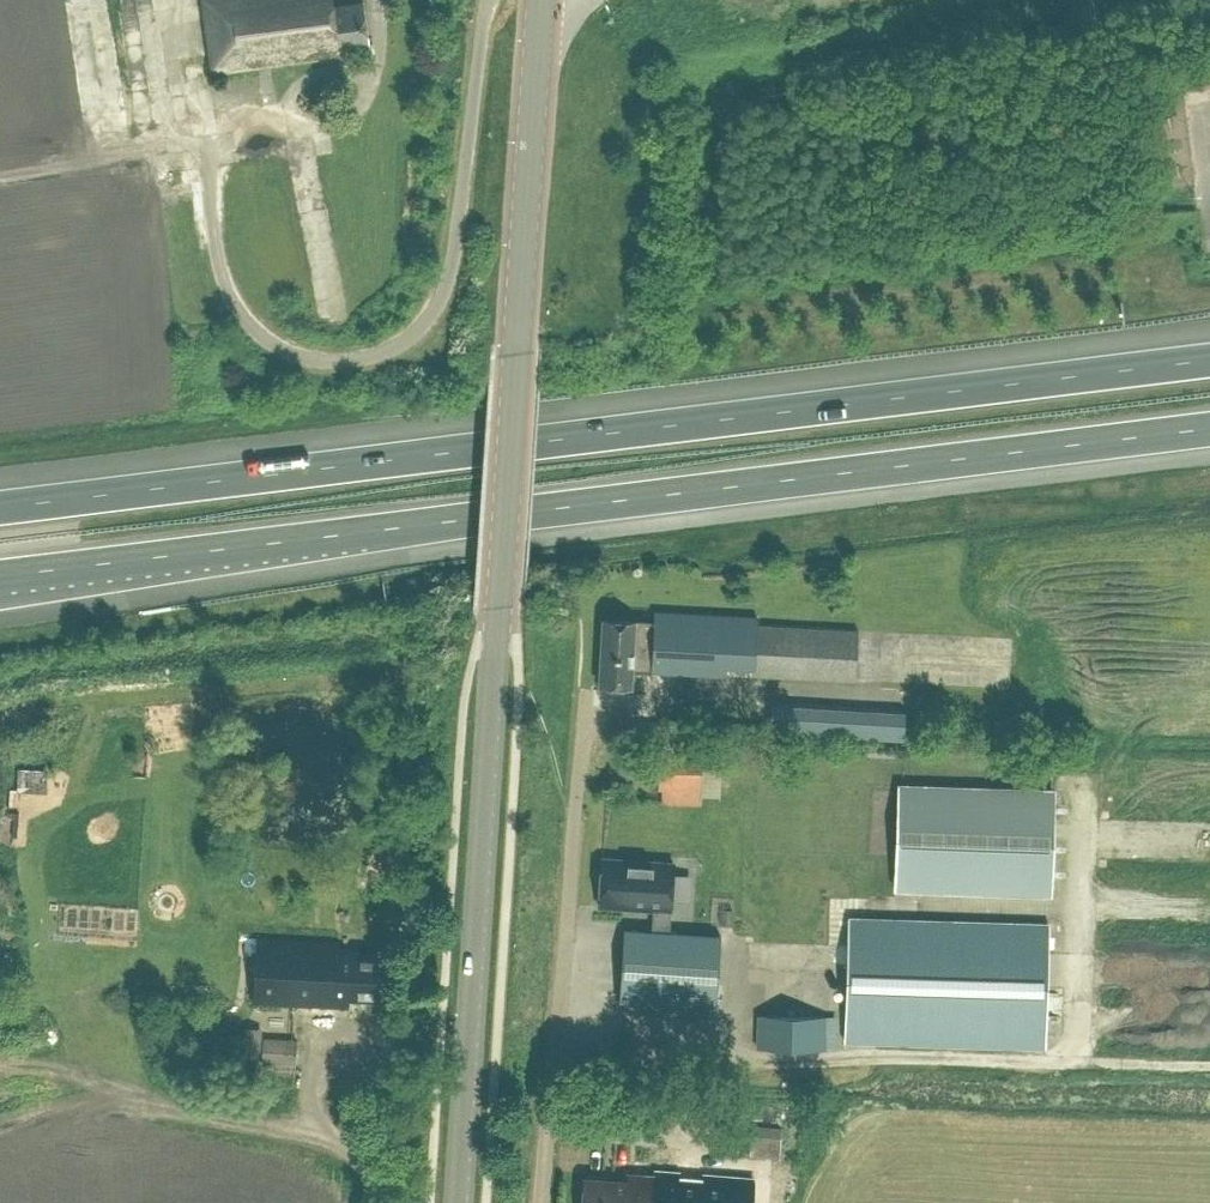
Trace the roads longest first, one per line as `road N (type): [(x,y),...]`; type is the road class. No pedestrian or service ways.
road 1 (motorway): [(1209,359),(0,507)]
road 2 (motorway): [(0,576),(1209,428)]
road 3 (tertiary): [(458,1202),(540,0)]
road 4 (unclassified): [(541,1202),(587,701)]
road 5 (track): [(380,1169),(299,1136),(200,1117),(78,1076),(0,1070)]
road 6 (track): [(203,144),(0,176)]
road 7 (track): [(1071,1063),(1209,1067)]

